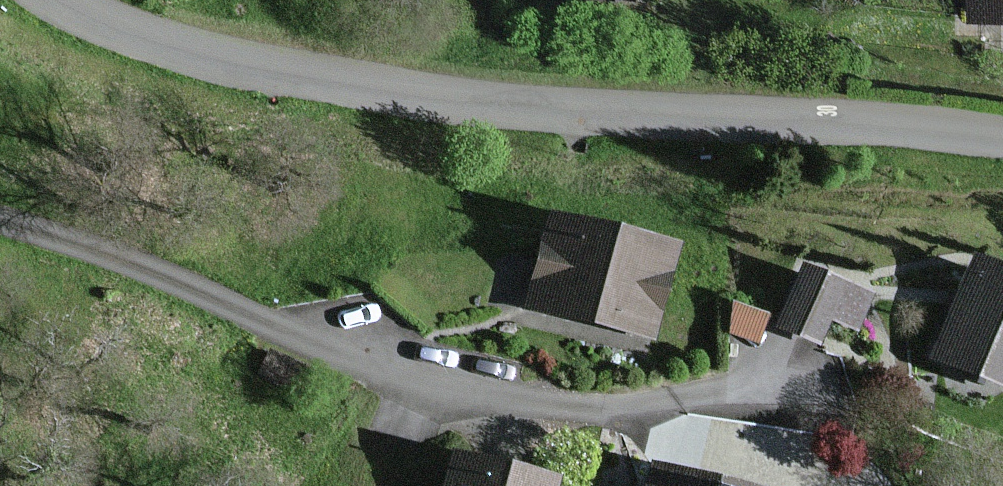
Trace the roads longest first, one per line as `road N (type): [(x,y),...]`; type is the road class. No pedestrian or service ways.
road 1 (residential): [(1002,139),(414,94),(147,38),(61,0)]
road 2 (residential): [(776,377),(673,408),(439,398),(0,220)]

